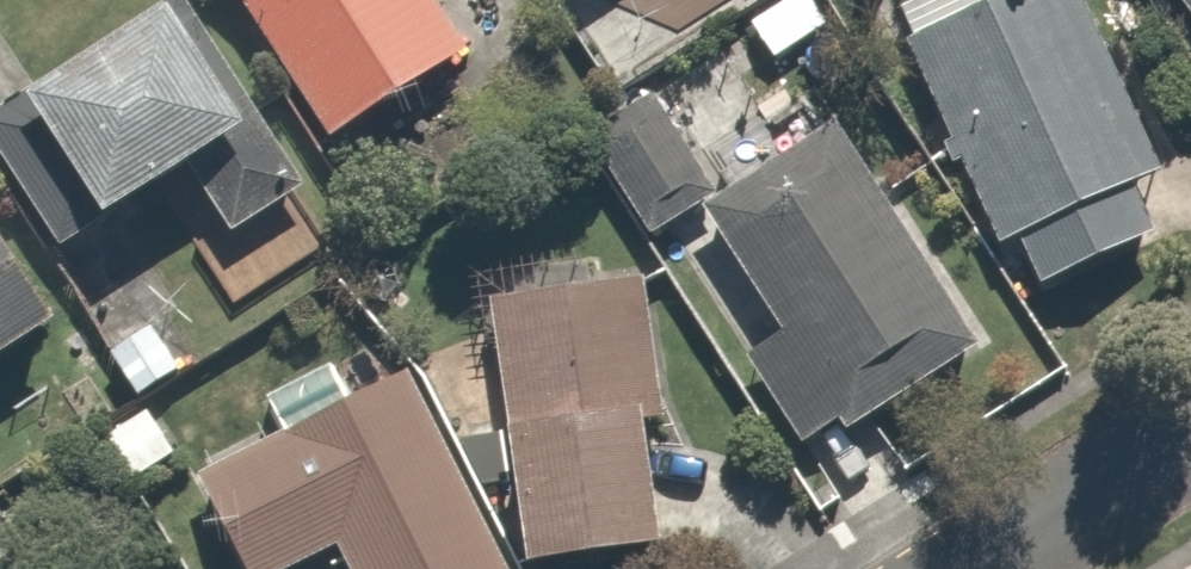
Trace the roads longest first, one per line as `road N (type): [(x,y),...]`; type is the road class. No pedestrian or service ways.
road 1 (residential): [(1190,420),(965,568)]

